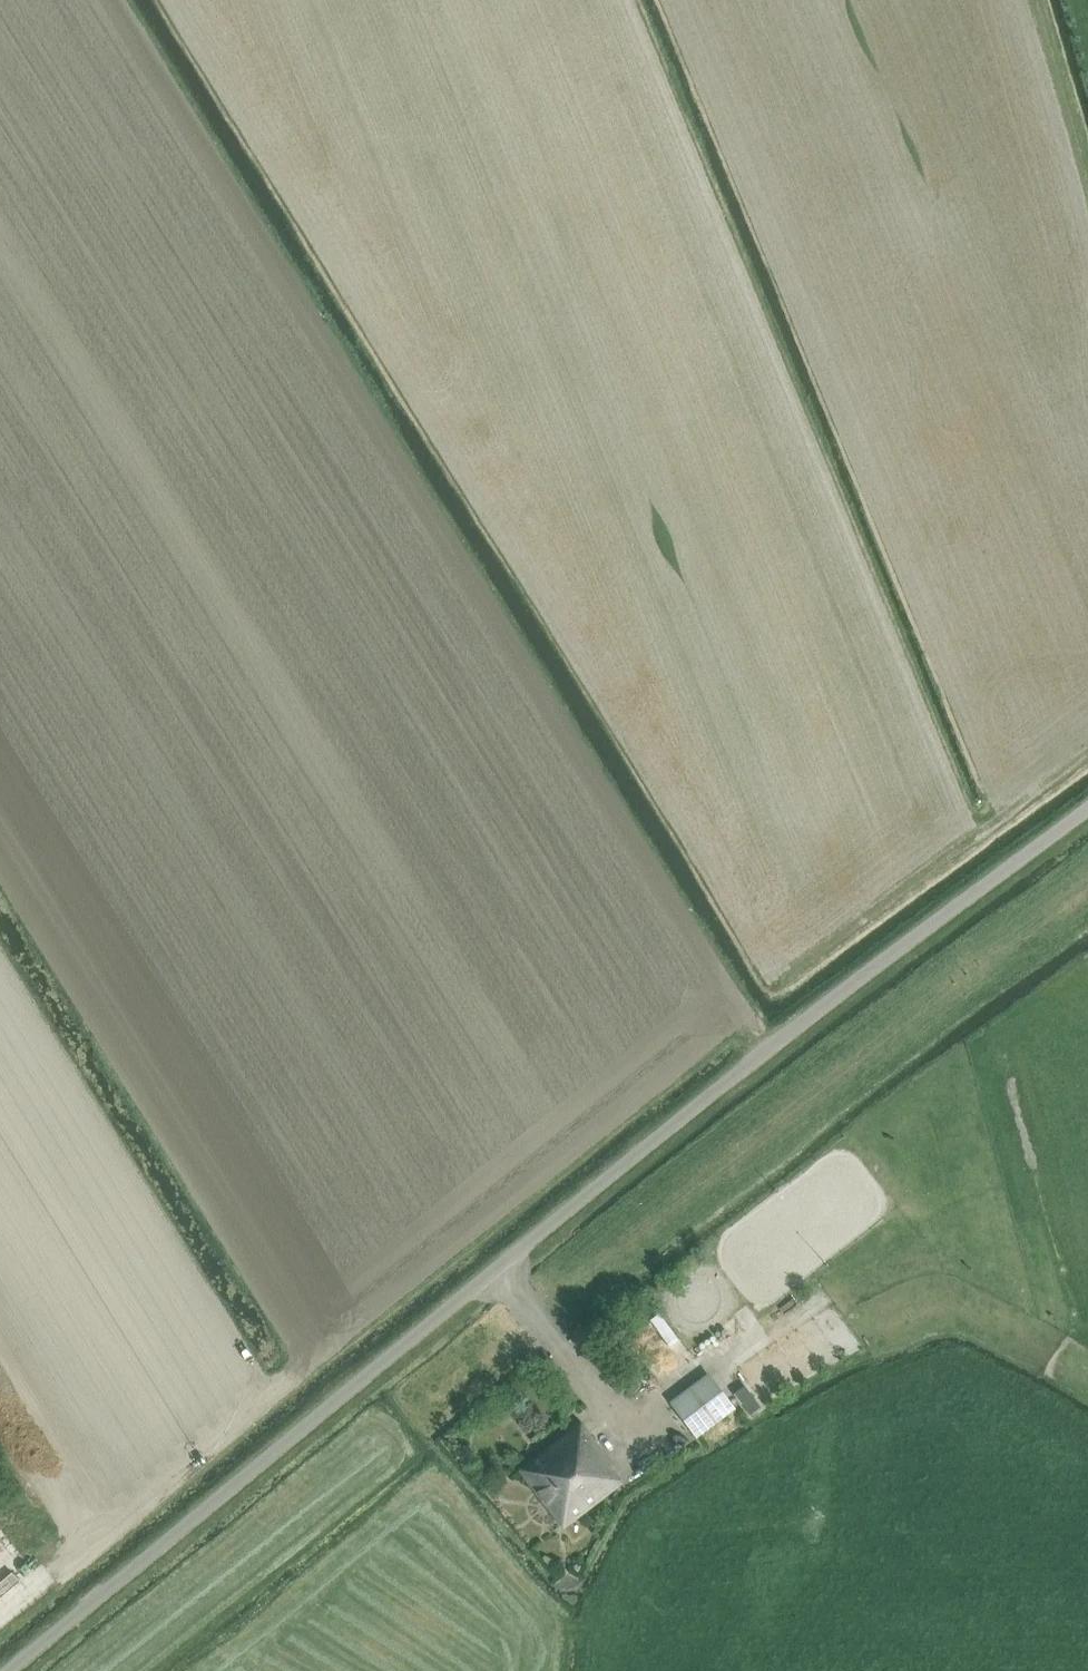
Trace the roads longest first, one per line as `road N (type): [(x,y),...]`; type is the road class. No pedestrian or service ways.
road 1 (unclassified): [(1087,805),(763,1052),(12,1670)]

